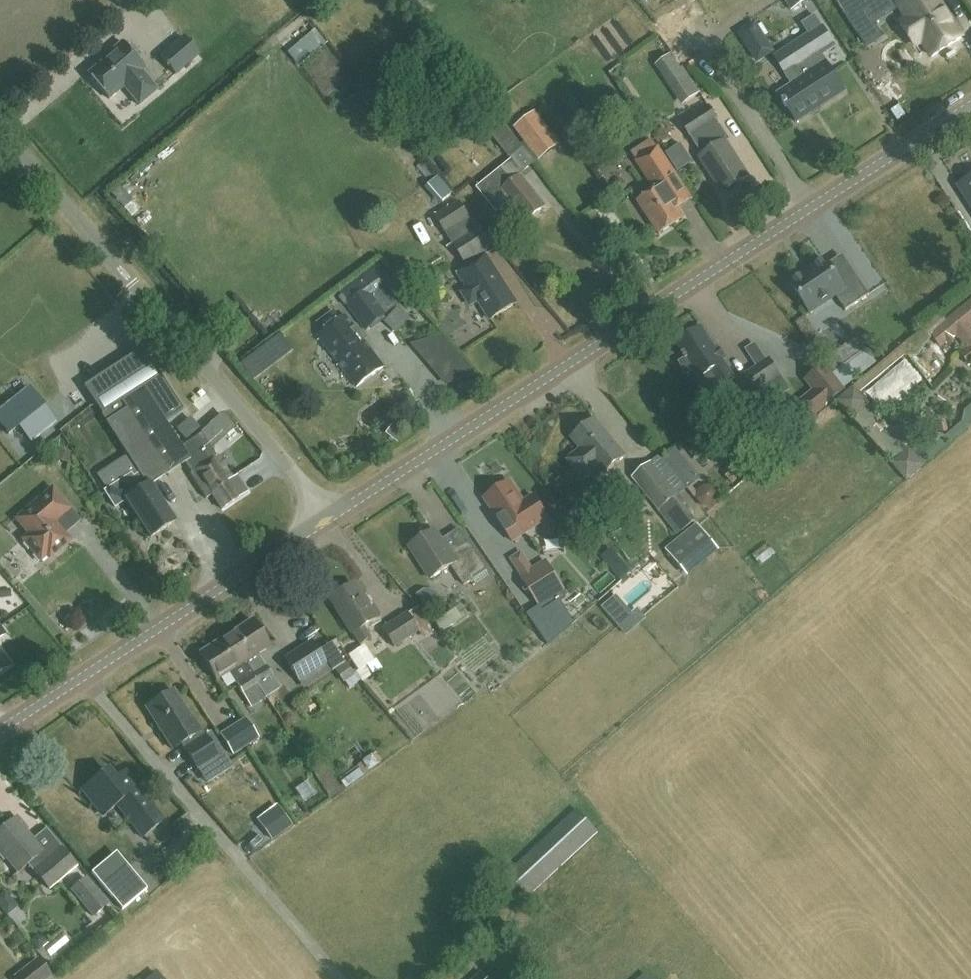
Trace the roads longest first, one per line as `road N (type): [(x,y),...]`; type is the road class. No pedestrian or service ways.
road 1 (tertiary): [(325,520),(970,104)]
road 2 (unclassified): [(325,520),(290,467),(0,127)]
road 3 (unclassified): [(344,978),(83,677)]
road 4 (tertiary): [(83,677),(325,520)]

